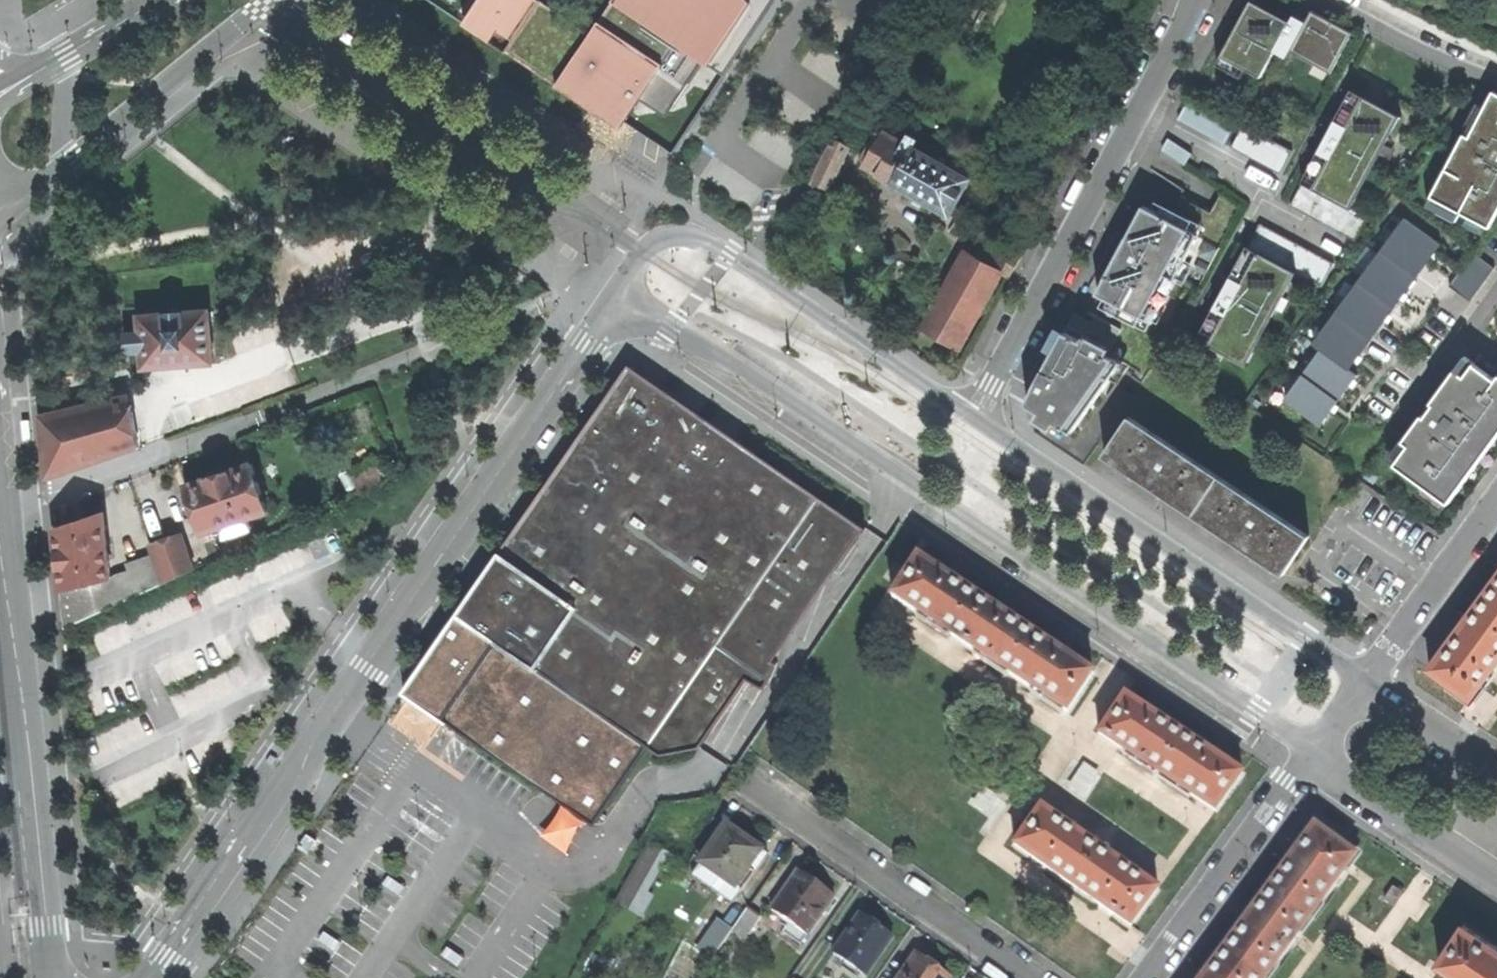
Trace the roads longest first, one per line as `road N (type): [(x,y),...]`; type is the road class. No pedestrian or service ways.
road 1 (residential): [(622,295),(1315,757)]
road 2 (residential): [(156,977),(622,295)]
road 3 (residential): [(1367,681),(975,414)]
road 4 (tertiary): [(47,977),(2,510)]
road 5 (residential): [(1195,0),(975,414)]
road 6 (residential): [(975,414),(807,306),(719,235),(684,231),(659,239),(622,295)]
road 7 (residential): [(745,779),(1034,977)]
road 8 (residential): [(0,200),(71,161),(269,0)]
road 9 (residential): [(1151,977),(1315,757)]
road 10 (residential): [(2,510),(240,426)]
road 11 (residential): [(776,180),(718,143),(814,0)]
road 12 (residential): [(1315,757),(1496,887)]
road 13 (residential): [(1367,681),(1496,502)]
road 14 (residential): [(1323,0),(1496,81)]
road 15 (residential): [(160,0),(0,95)]
road 16 (residential): [(1496,773),(1367,681)]

